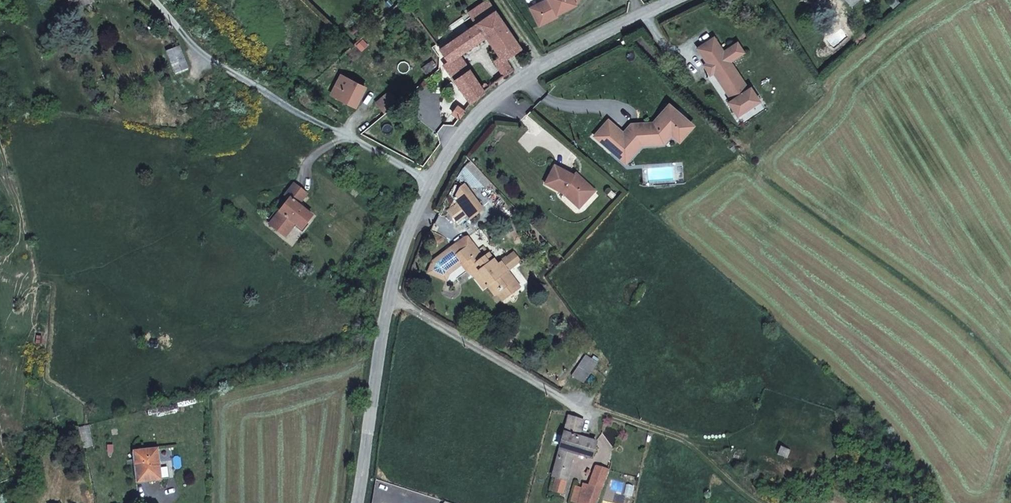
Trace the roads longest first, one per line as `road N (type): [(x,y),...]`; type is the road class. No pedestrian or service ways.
road 1 (unclassified): [(355,502),(405,234),(429,183),(476,121),(676,0)]
road 2 (track): [(429,183),(233,71),(151,0)]
road 3 (track): [(393,302),(588,412)]

